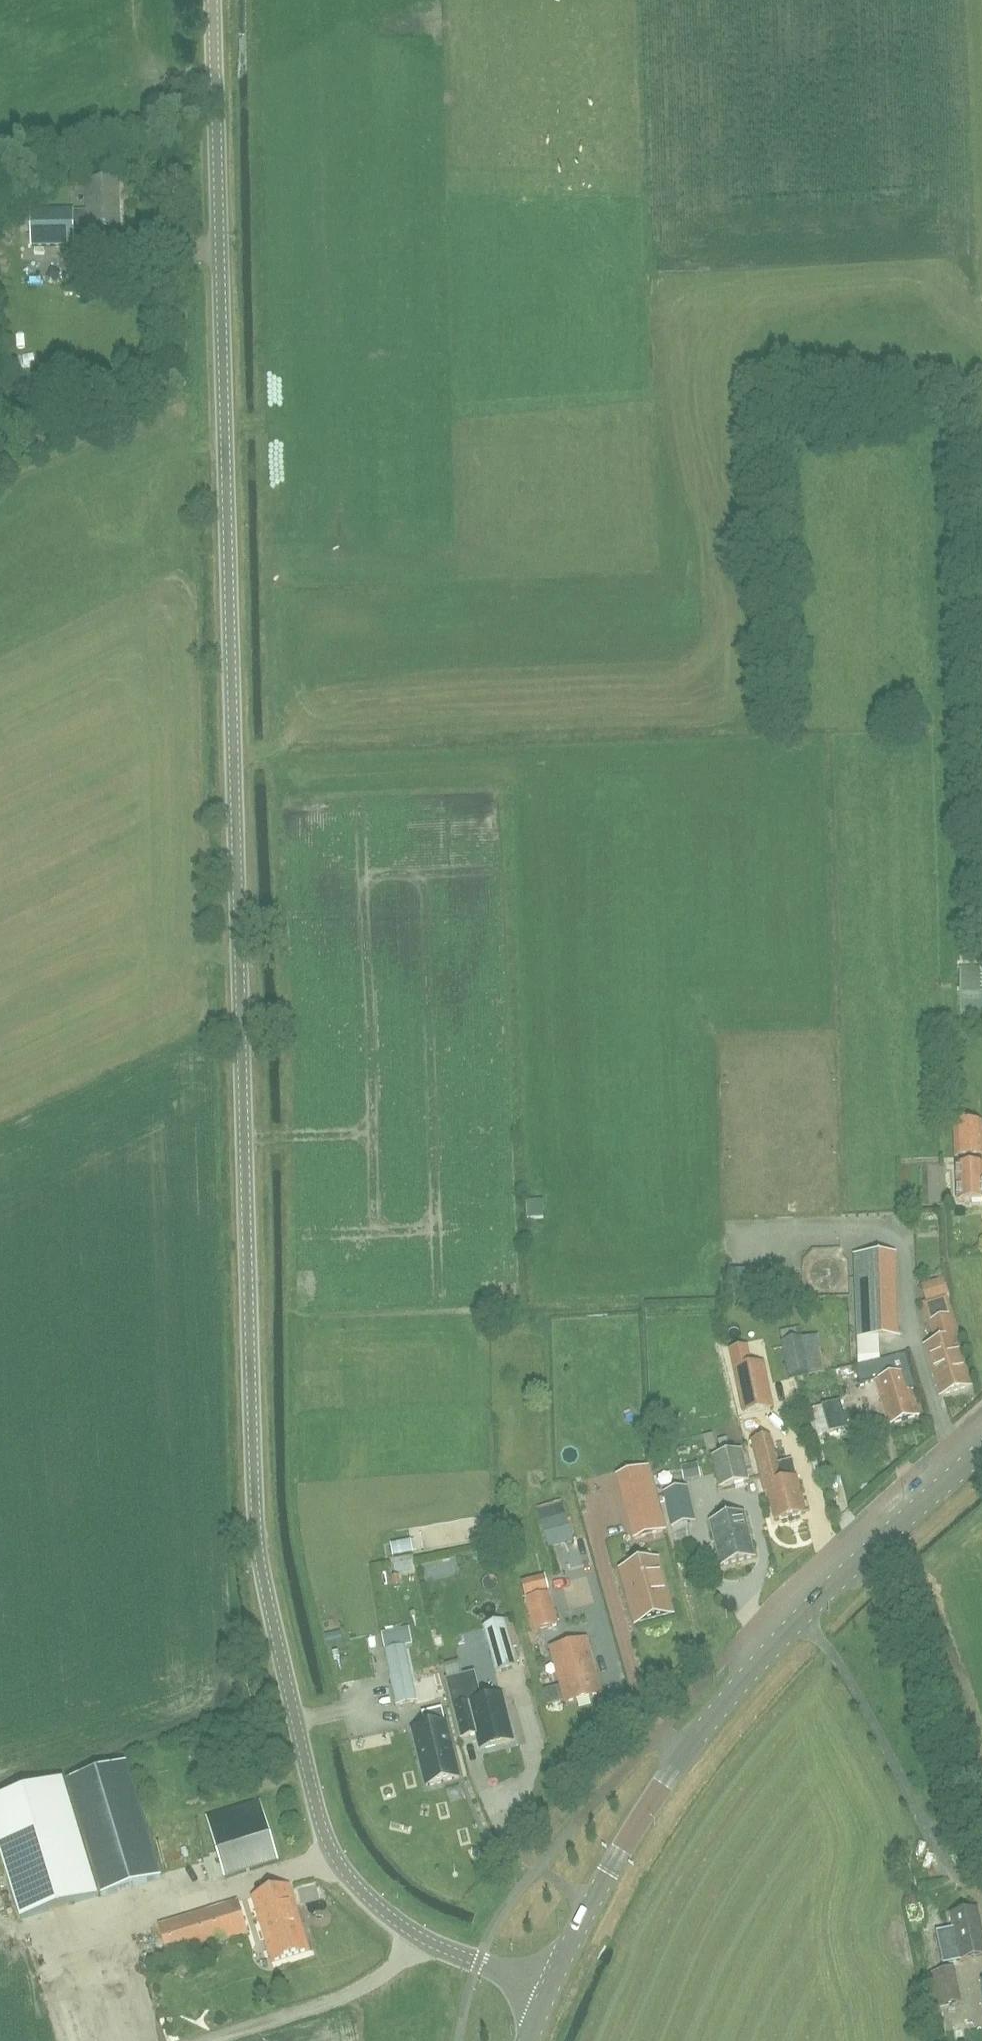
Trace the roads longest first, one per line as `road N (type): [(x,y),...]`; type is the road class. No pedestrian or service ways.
road 1 (tertiary): [(553,1983),(432,1941),(397,1920),(340,1864),(324,1834),(267,1600),(255,1504),(212,0)]
road 2 (tertiary): [(553,1983),(607,1871),(711,1718),(849,1569),(981,1450)]

